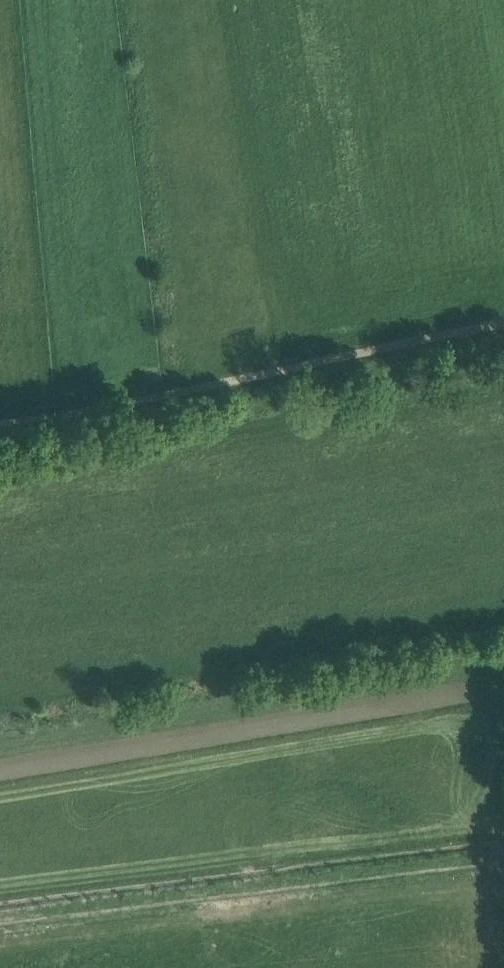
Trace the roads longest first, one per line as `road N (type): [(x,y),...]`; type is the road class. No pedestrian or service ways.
road 1 (track): [(503,329),(0,424)]

